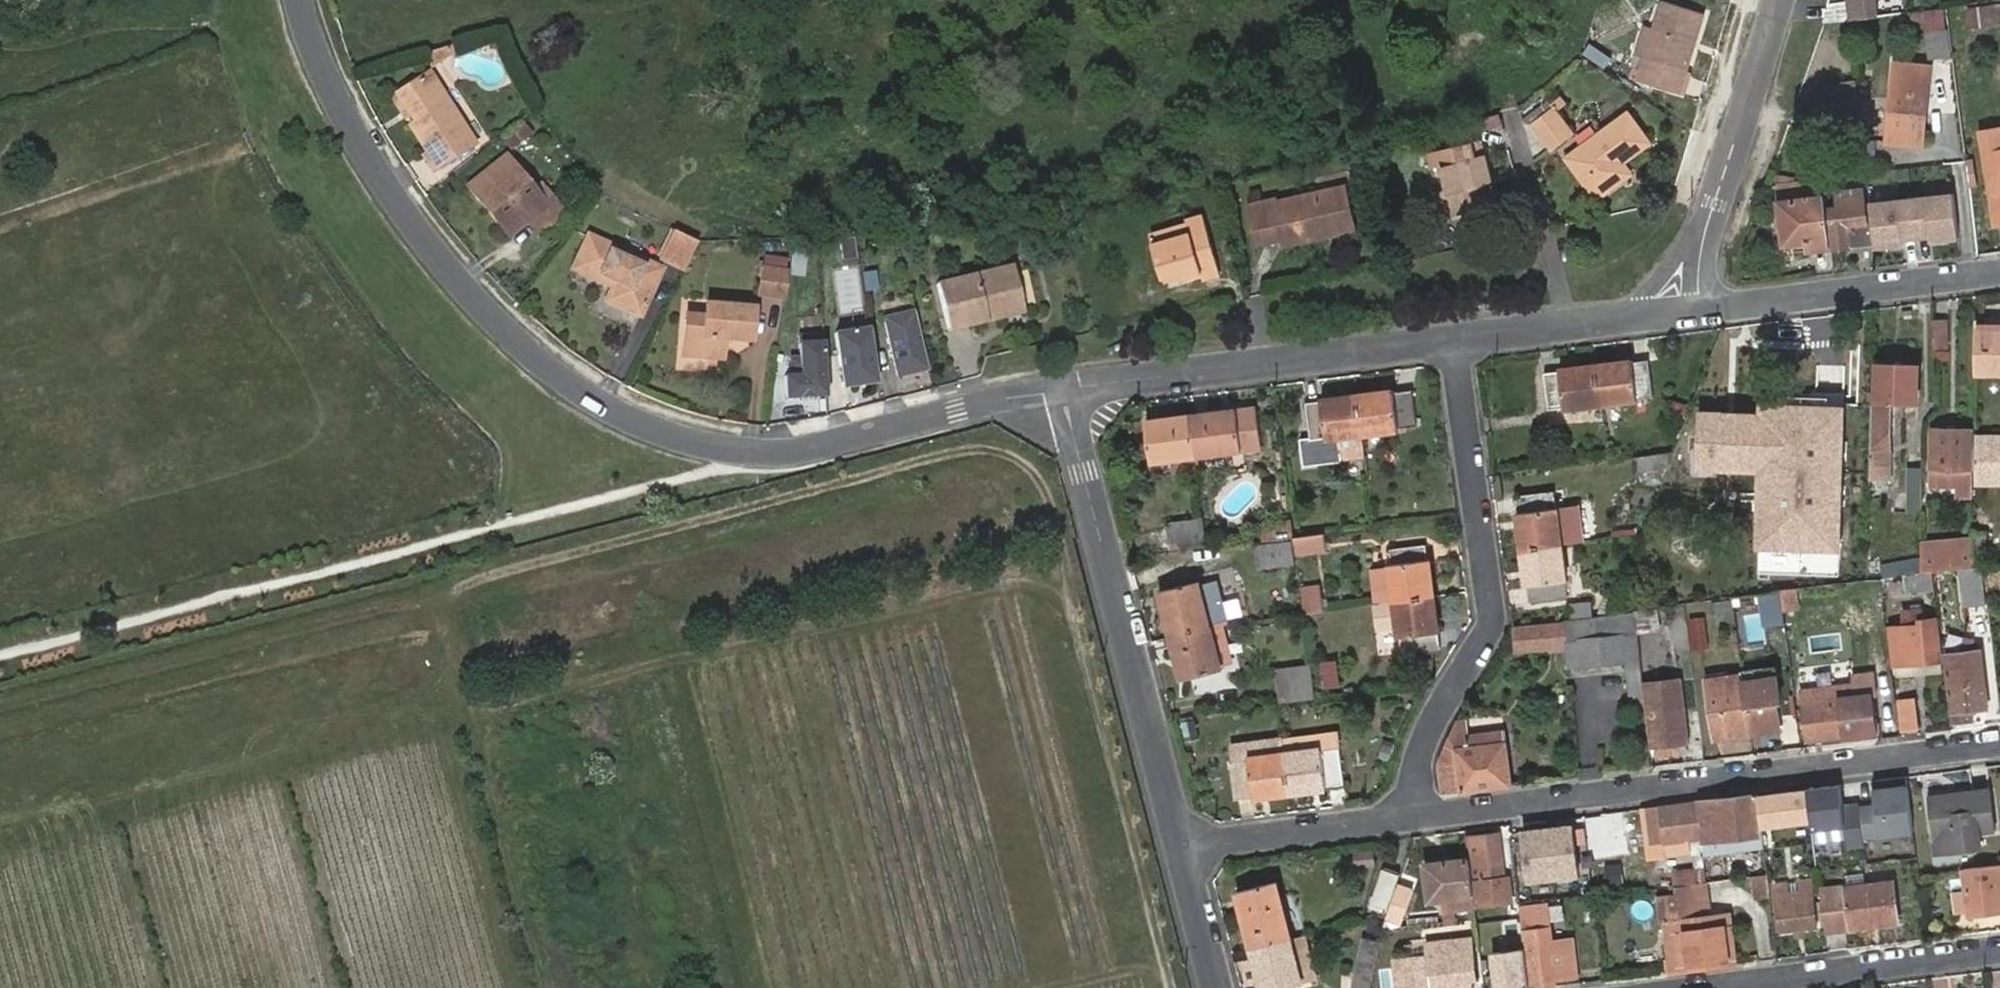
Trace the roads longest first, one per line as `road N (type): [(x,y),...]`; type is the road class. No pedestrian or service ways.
road 1 (track): [(1074,609),(1047,494),(1023,467),(992,452),(950,455),(0,711)]
road 2 (residential): [(297,0),(323,76),(401,209),(509,334),(602,406),(659,432),(779,455),(1061,390)]
road 3 (track): [(474,711),(975,584),(1031,581),(1074,609)]
road 4 (residential): [(1999,741),(1412,816)]
road 5 (residential): [(1457,338),(1492,604),(1486,634),(1424,739),(1412,816)]
road 6 (residential): [(1061,390),(1180,852)]
road 7 (track): [(443,596),(552,987)]
road 8 (residential): [(1457,338),(1061,390)]
road 9 (track): [(1170,987),(1074,609)]
road 10 (residential): [(1999,269),(1669,310)]
road 11 (residential): [(1669,310),(1714,206),(1778,0)]
road 12 (residential): [(1999,947),(1696,987)]
road 13 (residential): [(1412,816),(1180,852)]
road 14 (residential): [(1669,310),(1457,338)]
road 15 (residential): [(1180,852),(1216,987)]

